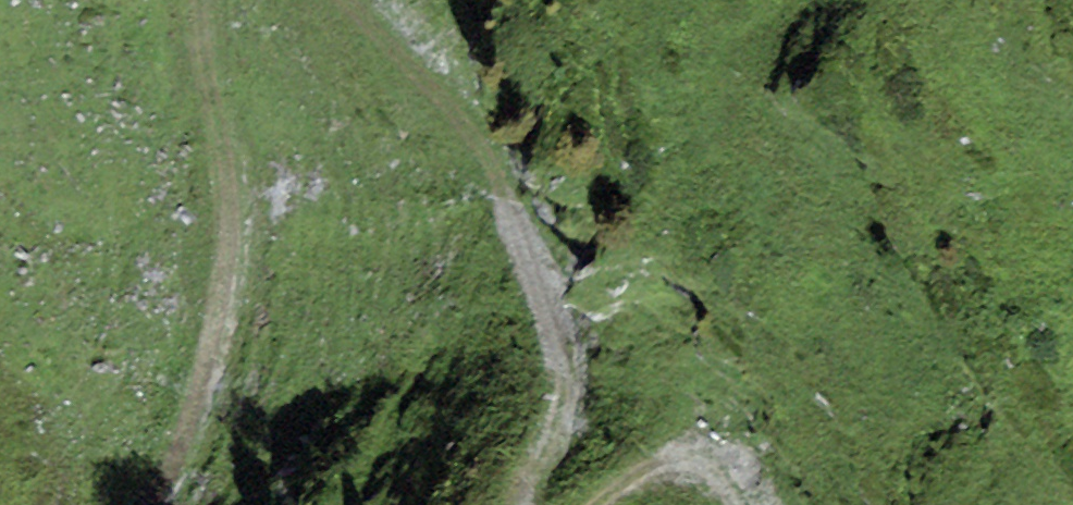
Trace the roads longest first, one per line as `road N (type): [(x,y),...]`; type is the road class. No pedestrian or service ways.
road 1 (track): [(516,504),(544,459),(570,376),(551,295),(493,169),(358,0)]
road 2 (track): [(197,0),(231,233),(228,289),(207,374),(153,504)]
road 3 (track): [(730,504),(690,469),(635,480),(600,504)]

